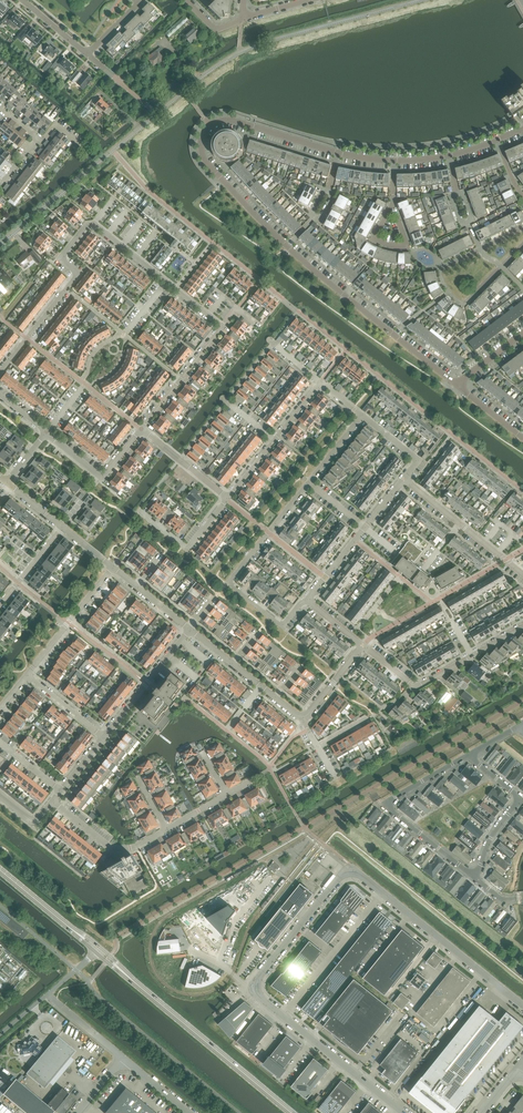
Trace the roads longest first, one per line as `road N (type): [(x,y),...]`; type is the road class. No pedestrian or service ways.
road 1 (unclassified): [(406,1112),(251,989),(349,867),(522,1005)]
road 2 (residential): [(457,384),(287,247),(206,161),(200,140),(209,123),(229,118),(339,153)]
road 3 (residential): [(363,416),(229,583),(282,626),(309,602)]
road 4 (residential): [(166,280),(88,222),(64,252),(76,276),(0,373)]
road 5 (secondary): [(292,1112),(97,951)]
road 6 (residential): [(475,876),(384,803),(468,754)]
road 7 (residential): [(309,602),(404,478)]
road 8 (residential): [(228,498),(321,382)]
road 9 (residential): [(104,737),(190,629)]
road 10 (residential): [(26,674),(112,567)]
road 11 (residential): [(52,801),(116,849),(167,830)]
road 12 (residential): [(47,432),(102,476),(141,429)]
road 13 (residential): [(141,429),(222,326)]
road 14 (secondary): [(97,951),(0,867)]
road 15 (residential): [(416,687),(522,625)]

